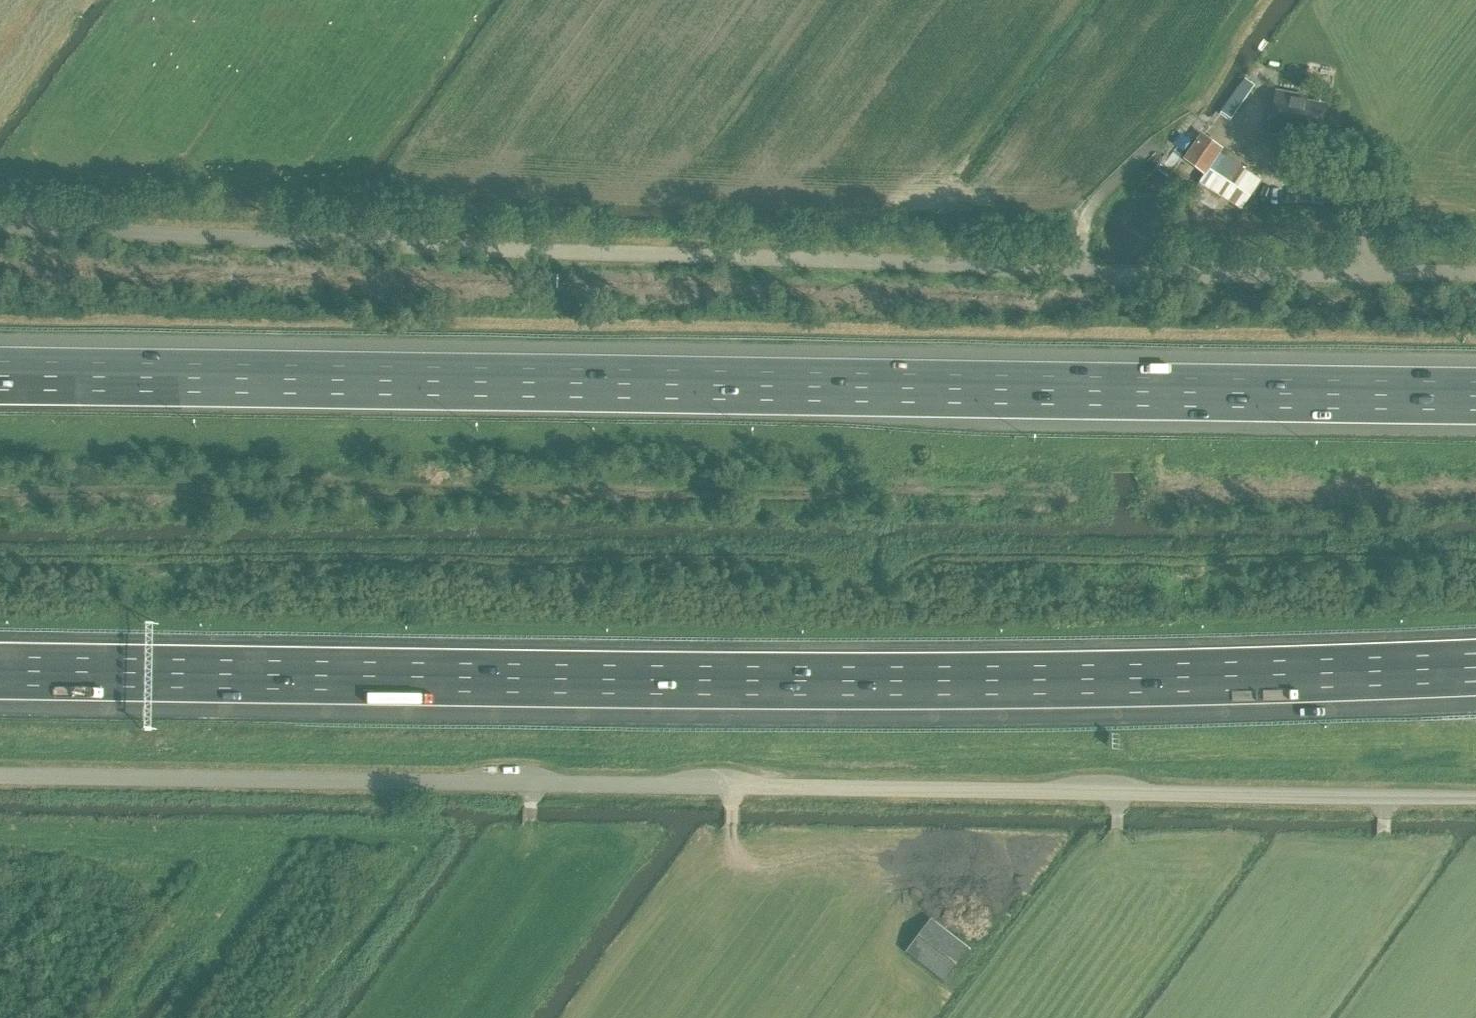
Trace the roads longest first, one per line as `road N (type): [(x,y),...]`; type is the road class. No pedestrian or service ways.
road 1 (unclassified): [(0,223),(1096,272),(1475,275)]
road 2 (motorway): [(0,671),(1107,680),(1475,667)]
road 3 (unclassified): [(1475,798),(0,778)]
road 4 (motorway): [(1475,395),(0,376)]

